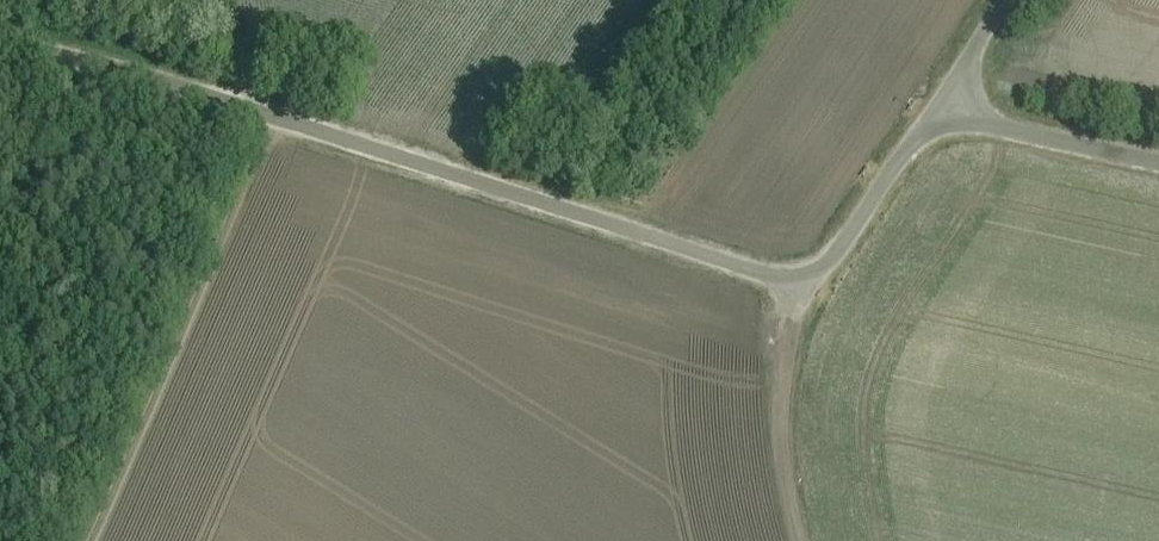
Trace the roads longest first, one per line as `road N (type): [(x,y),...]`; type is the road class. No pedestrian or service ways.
road 1 (unclassified): [(938,105),(834,255),(790,275),(0,43)]
road 2 (track): [(98,540),(267,117)]
road 3 (track): [(790,275),(782,417),(802,540)]
road 4 (unclassified): [(1158,163),(990,126),(938,105)]
road 5 (unclassified): [(938,105),(1008,0)]

